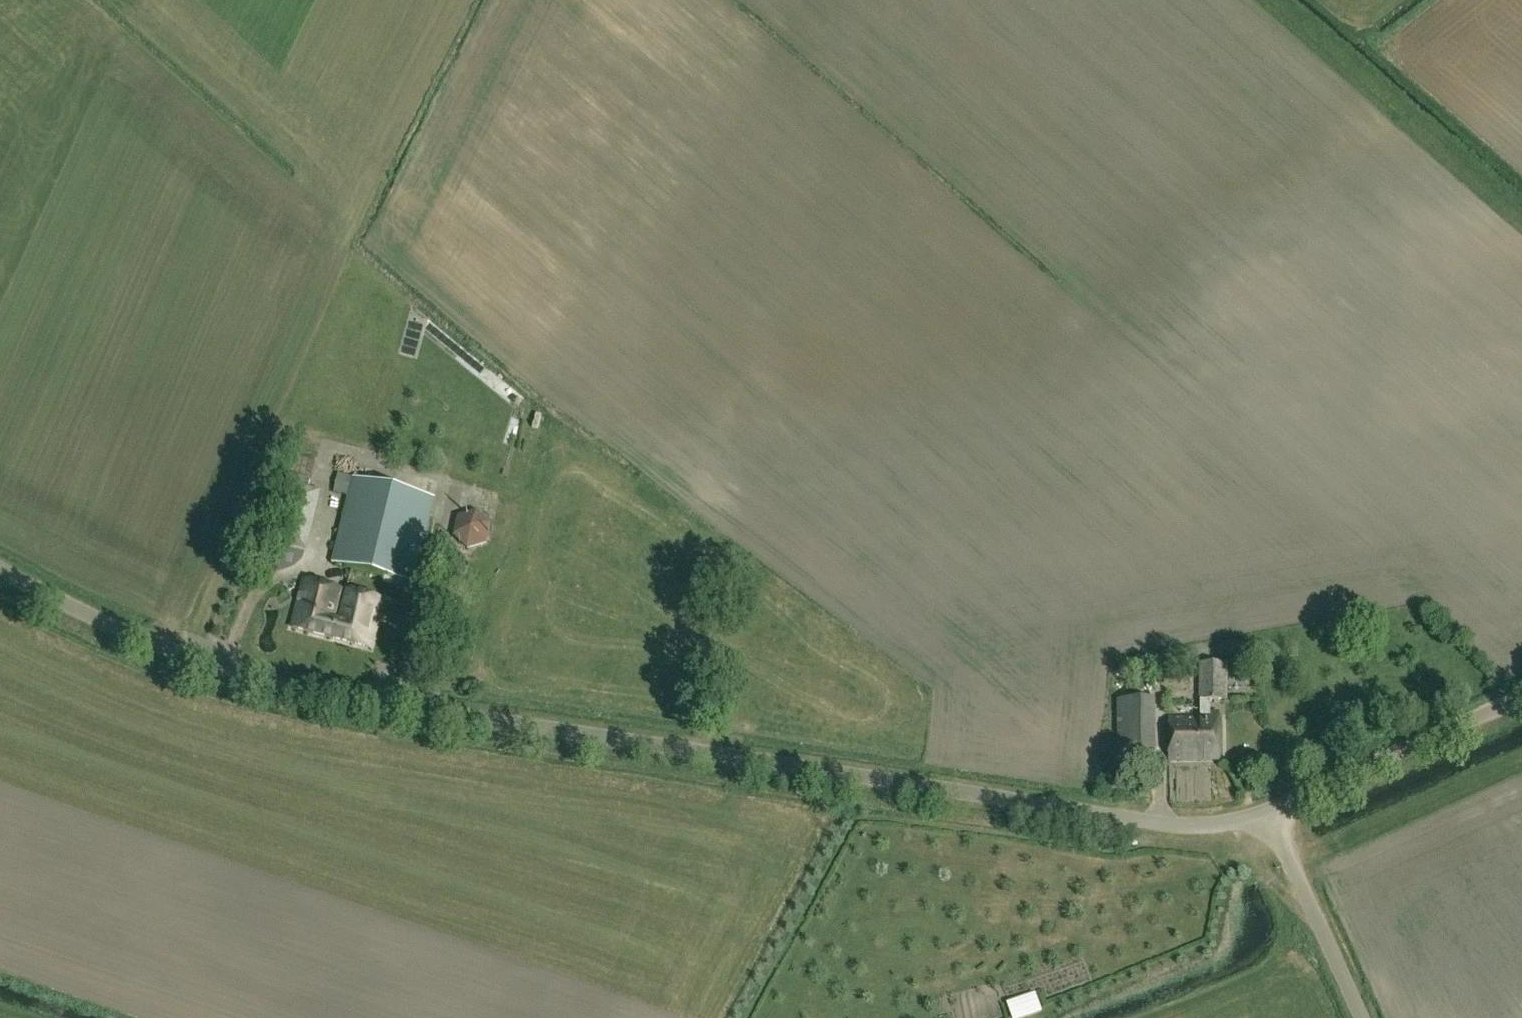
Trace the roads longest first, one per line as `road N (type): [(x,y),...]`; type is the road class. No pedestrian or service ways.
road 1 (unclassified): [(1266,815),(1194,826),(1130,818),(328,694),(124,631),(0,565)]
road 2 (unclassified): [(1521,701),(1266,815)]
road 3 (unclassified): [(1358,1017),(1266,815)]

